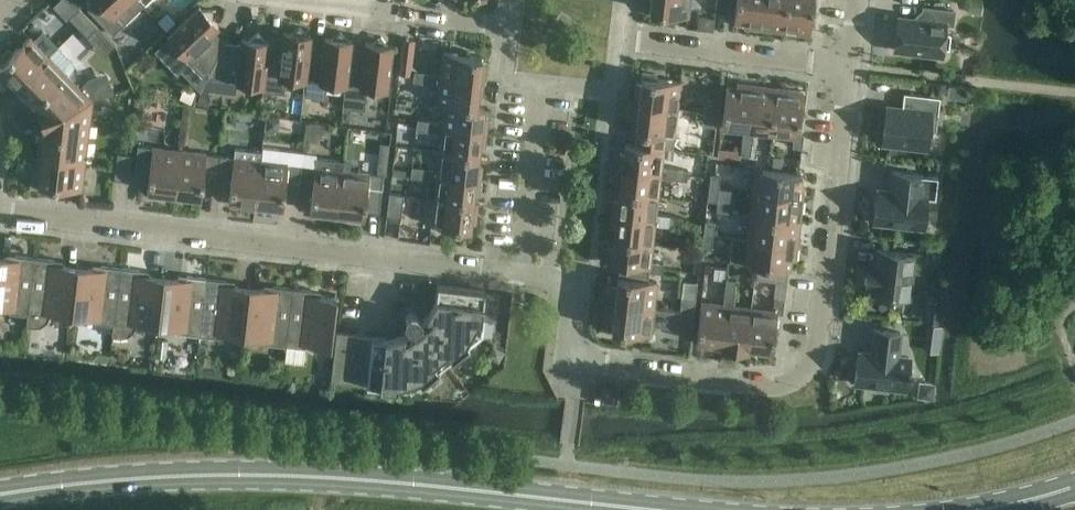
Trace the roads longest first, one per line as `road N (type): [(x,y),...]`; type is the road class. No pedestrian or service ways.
road 1 (residential): [(522,274),(579,281),(570,361),(765,385),(803,376),(820,343),(848,68)]
road 2 (secondary): [(0,494),(135,478),(280,474),(654,509)]
road 3 (residential): [(0,213),(522,274)]
road 4 (residential): [(509,30),(250,0)]
road 5 (residential): [(617,42),(848,68)]
road 6 (residential): [(522,274),(543,86)]
road 7 (residential): [(543,86),(611,93),(617,42)]

